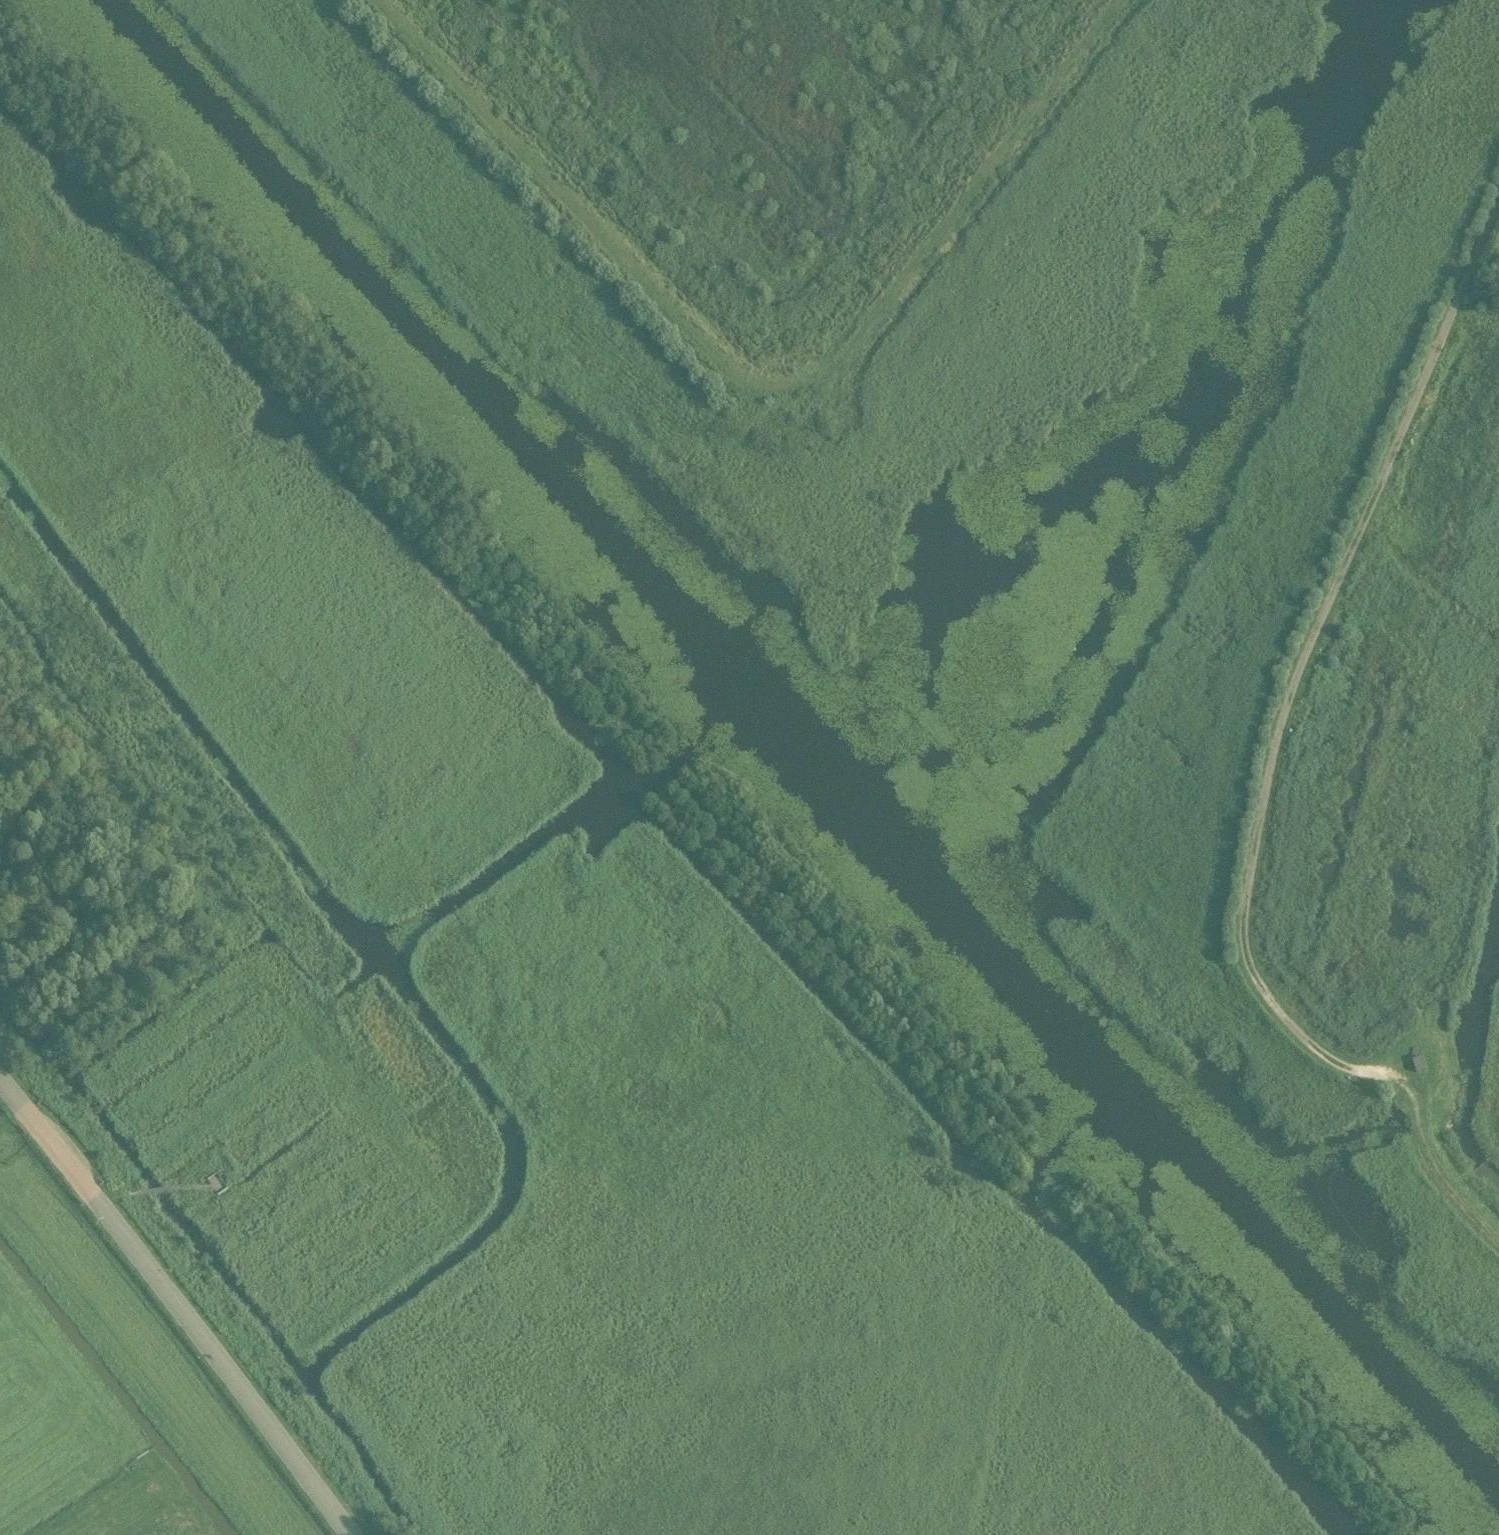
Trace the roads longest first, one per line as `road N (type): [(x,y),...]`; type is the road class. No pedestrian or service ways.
road 1 (track): [(1119,0),(854,322),(801,361),(767,369),(738,361),(402,0)]
road 2 (track): [(1498,1239),(1424,1145),(1403,1082),(1346,1069),(1306,1038),(1259,983),(1244,930),(1279,727),(1438,348)]
road 3 (tertiary): [(348,1534),(0,1088)]
road 4 (unclassified): [(1438,348),(1498,208)]

